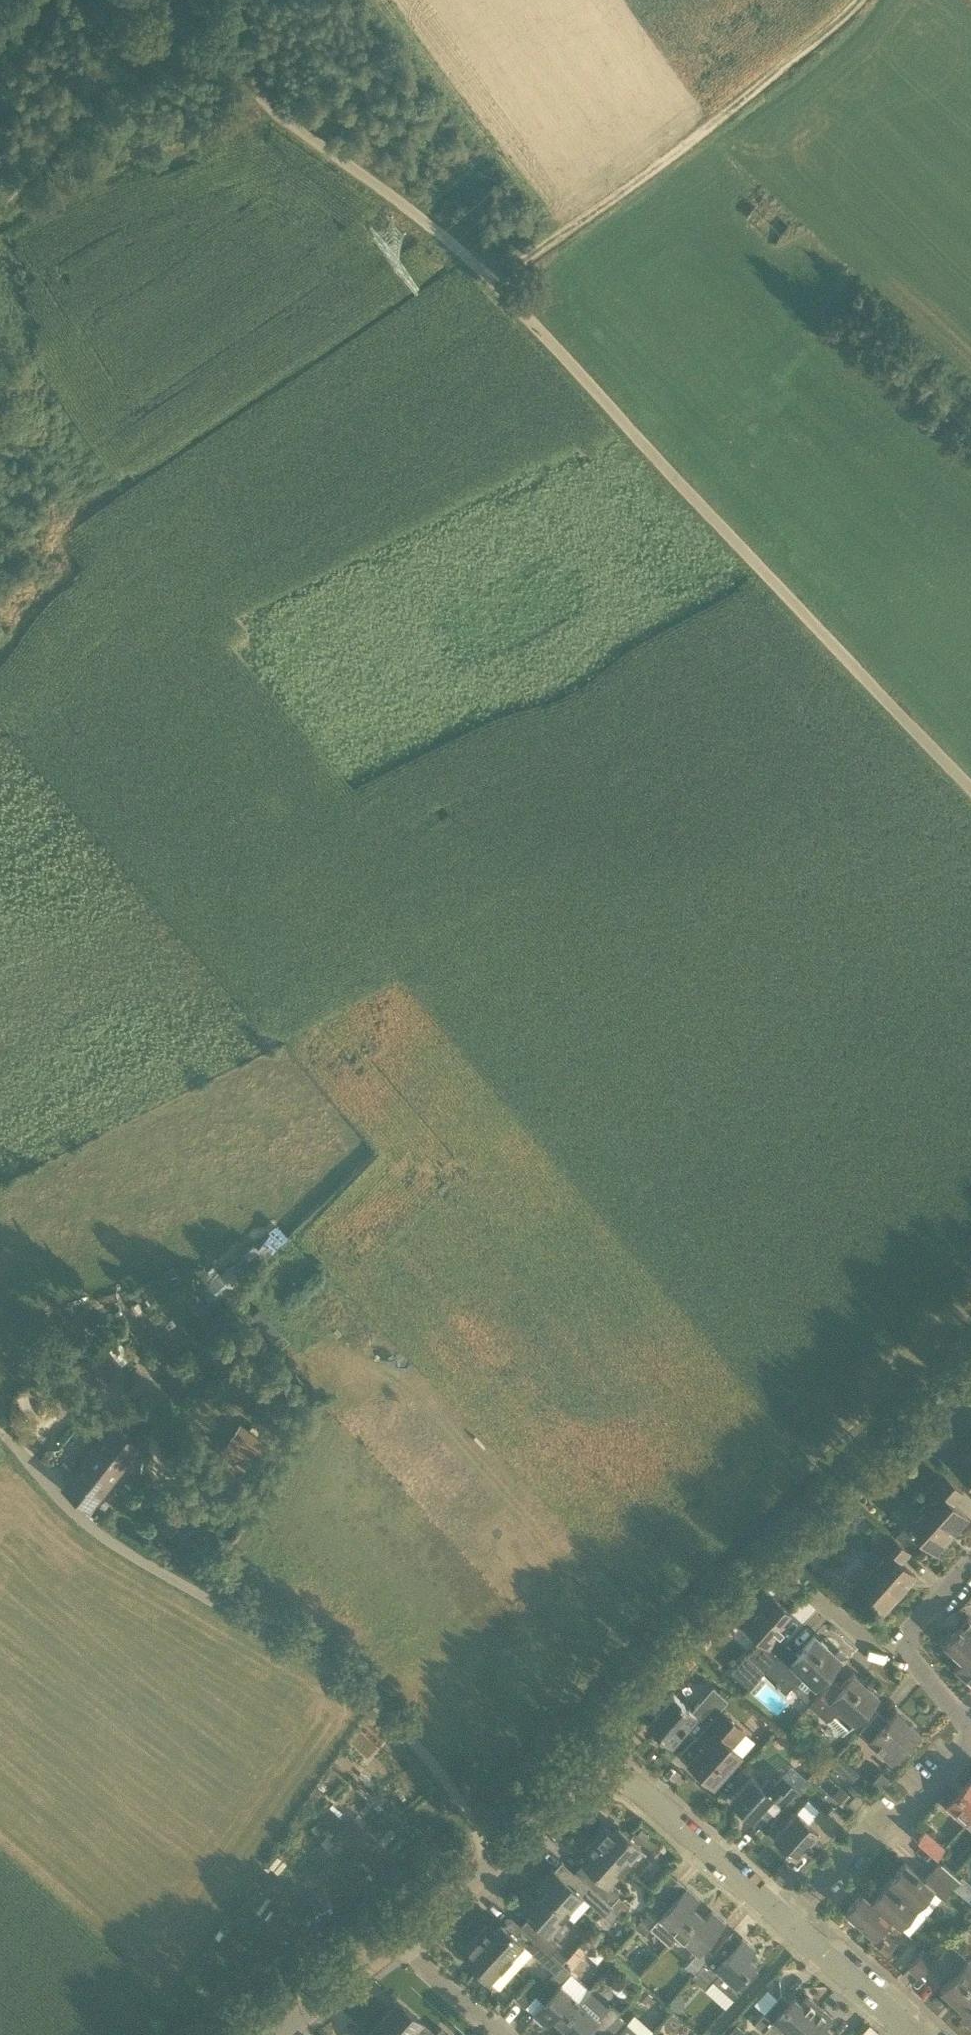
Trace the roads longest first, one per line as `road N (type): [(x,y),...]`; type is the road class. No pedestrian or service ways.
road 1 (unclassified): [(970,798),(501,280),(153,0)]
road 2 (track): [(970,1345),(466,1810)]
road 3 (unclassified): [(493,1865),(426,1753),(358,1691),(201,1590),(94,1542),(0,1434)]
road 4 (track): [(501,280),(868,0)]
road 5 (residential): [(787,1924),(868,1832),(910,1811),(970,1744)]
road 6 (residential): [(787,1924),(626,1782)]
road 7 (residential): [(913,2034),(787,1924)]
road 8 (residential): [(493,1865),(607,1784),(626,1782)]
road 9 (residential): [(277,2034),(397,1941)]
road 10 (residential): [(503,2034),(397,1941)]
road 11 (residential): [(397,1941),(493,1865)]
road 12 (residential): [(909,1652),(878,1652),(811,1593)]

